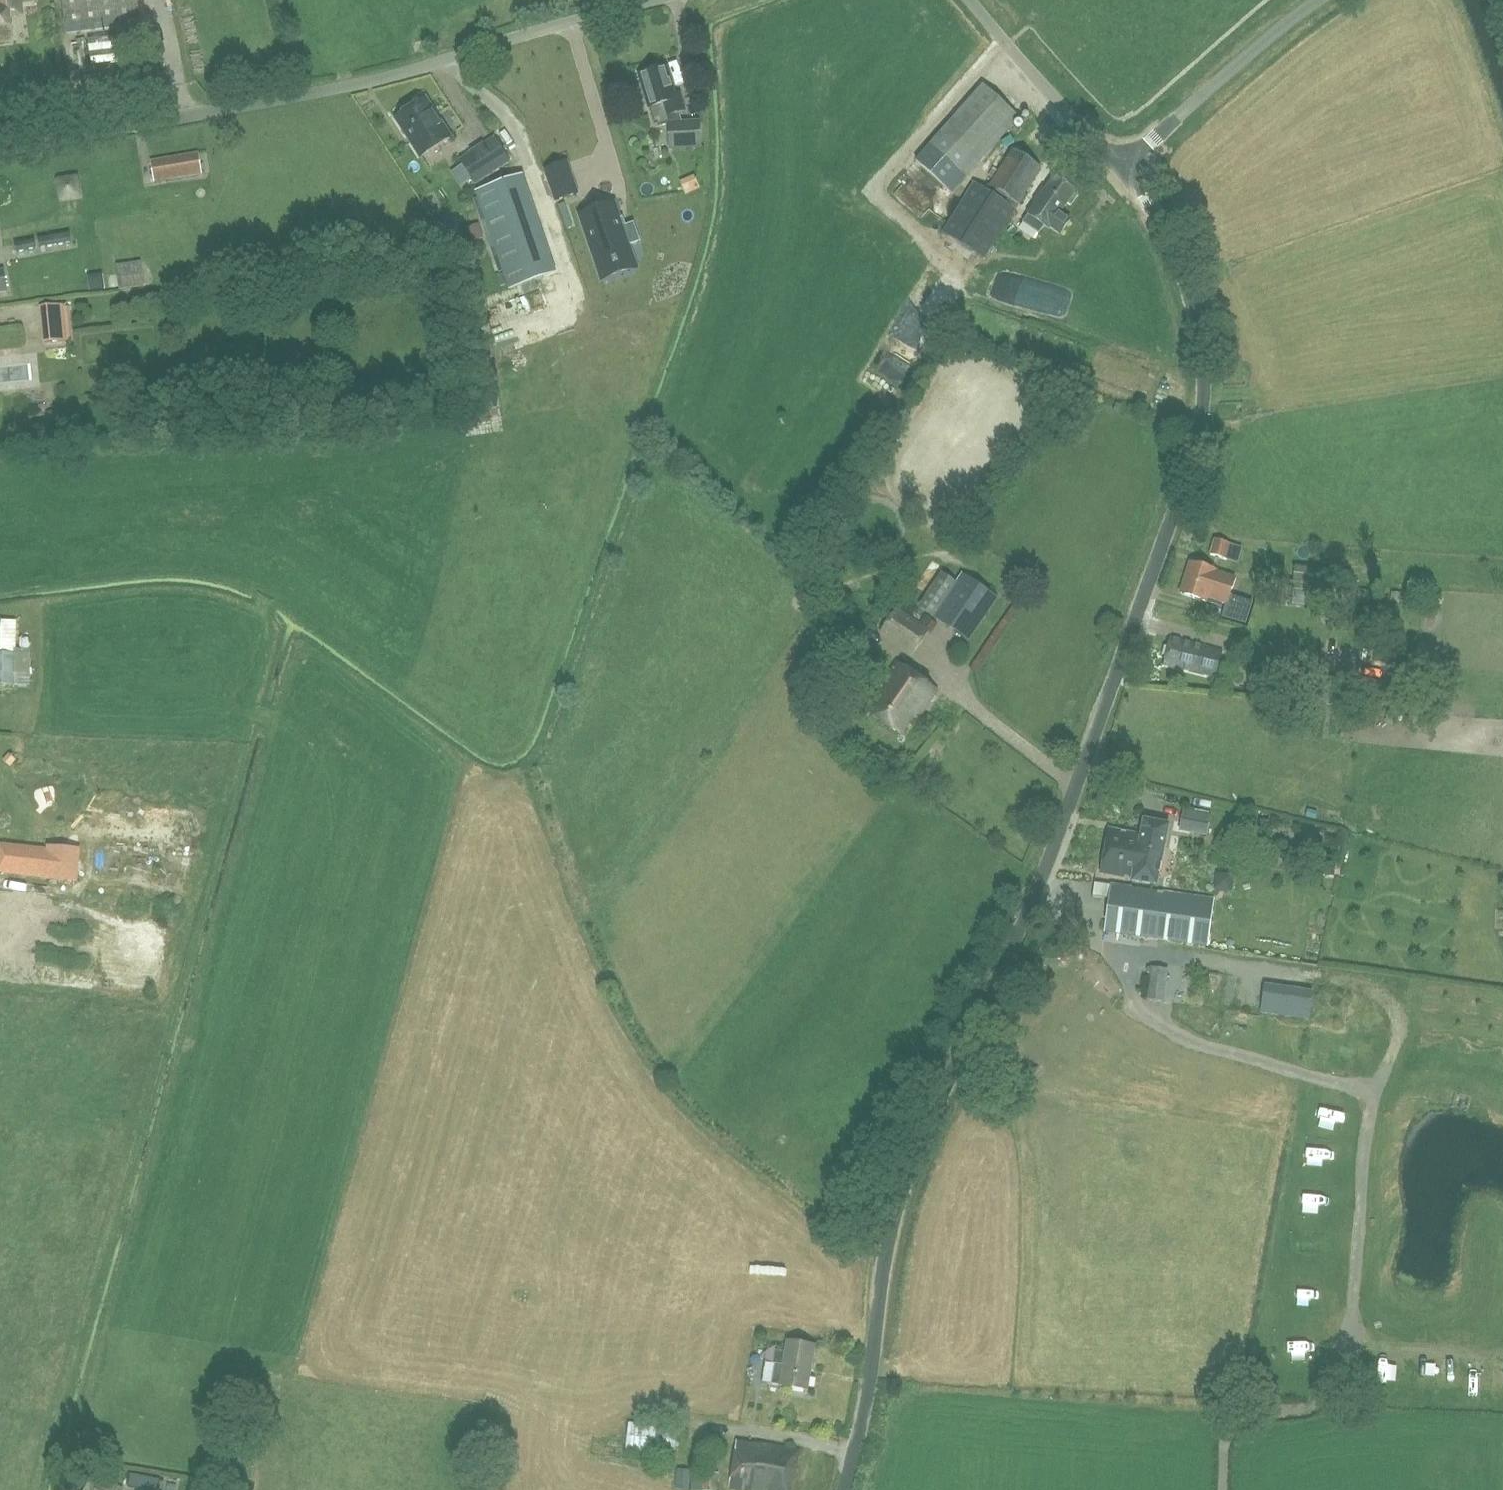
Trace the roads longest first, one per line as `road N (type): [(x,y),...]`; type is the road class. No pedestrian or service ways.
road 1 (unclassified): [(1114,167),(1160,223),(1180,268),(1202,348),(1201,423),(1034,902),(904,1183),(844,1489)]
road 2 (unclassified): [(0,154),(341,85),(652,0)]
road 3 (unclassified): [(1114,167),(1315,0)]
road 4 (unclassified): [(1114,167),(973,0)]
road 5 (track): [(1224,1489),(1226,1435),(1237,1406),(1313,1377),(1342,1354)]

